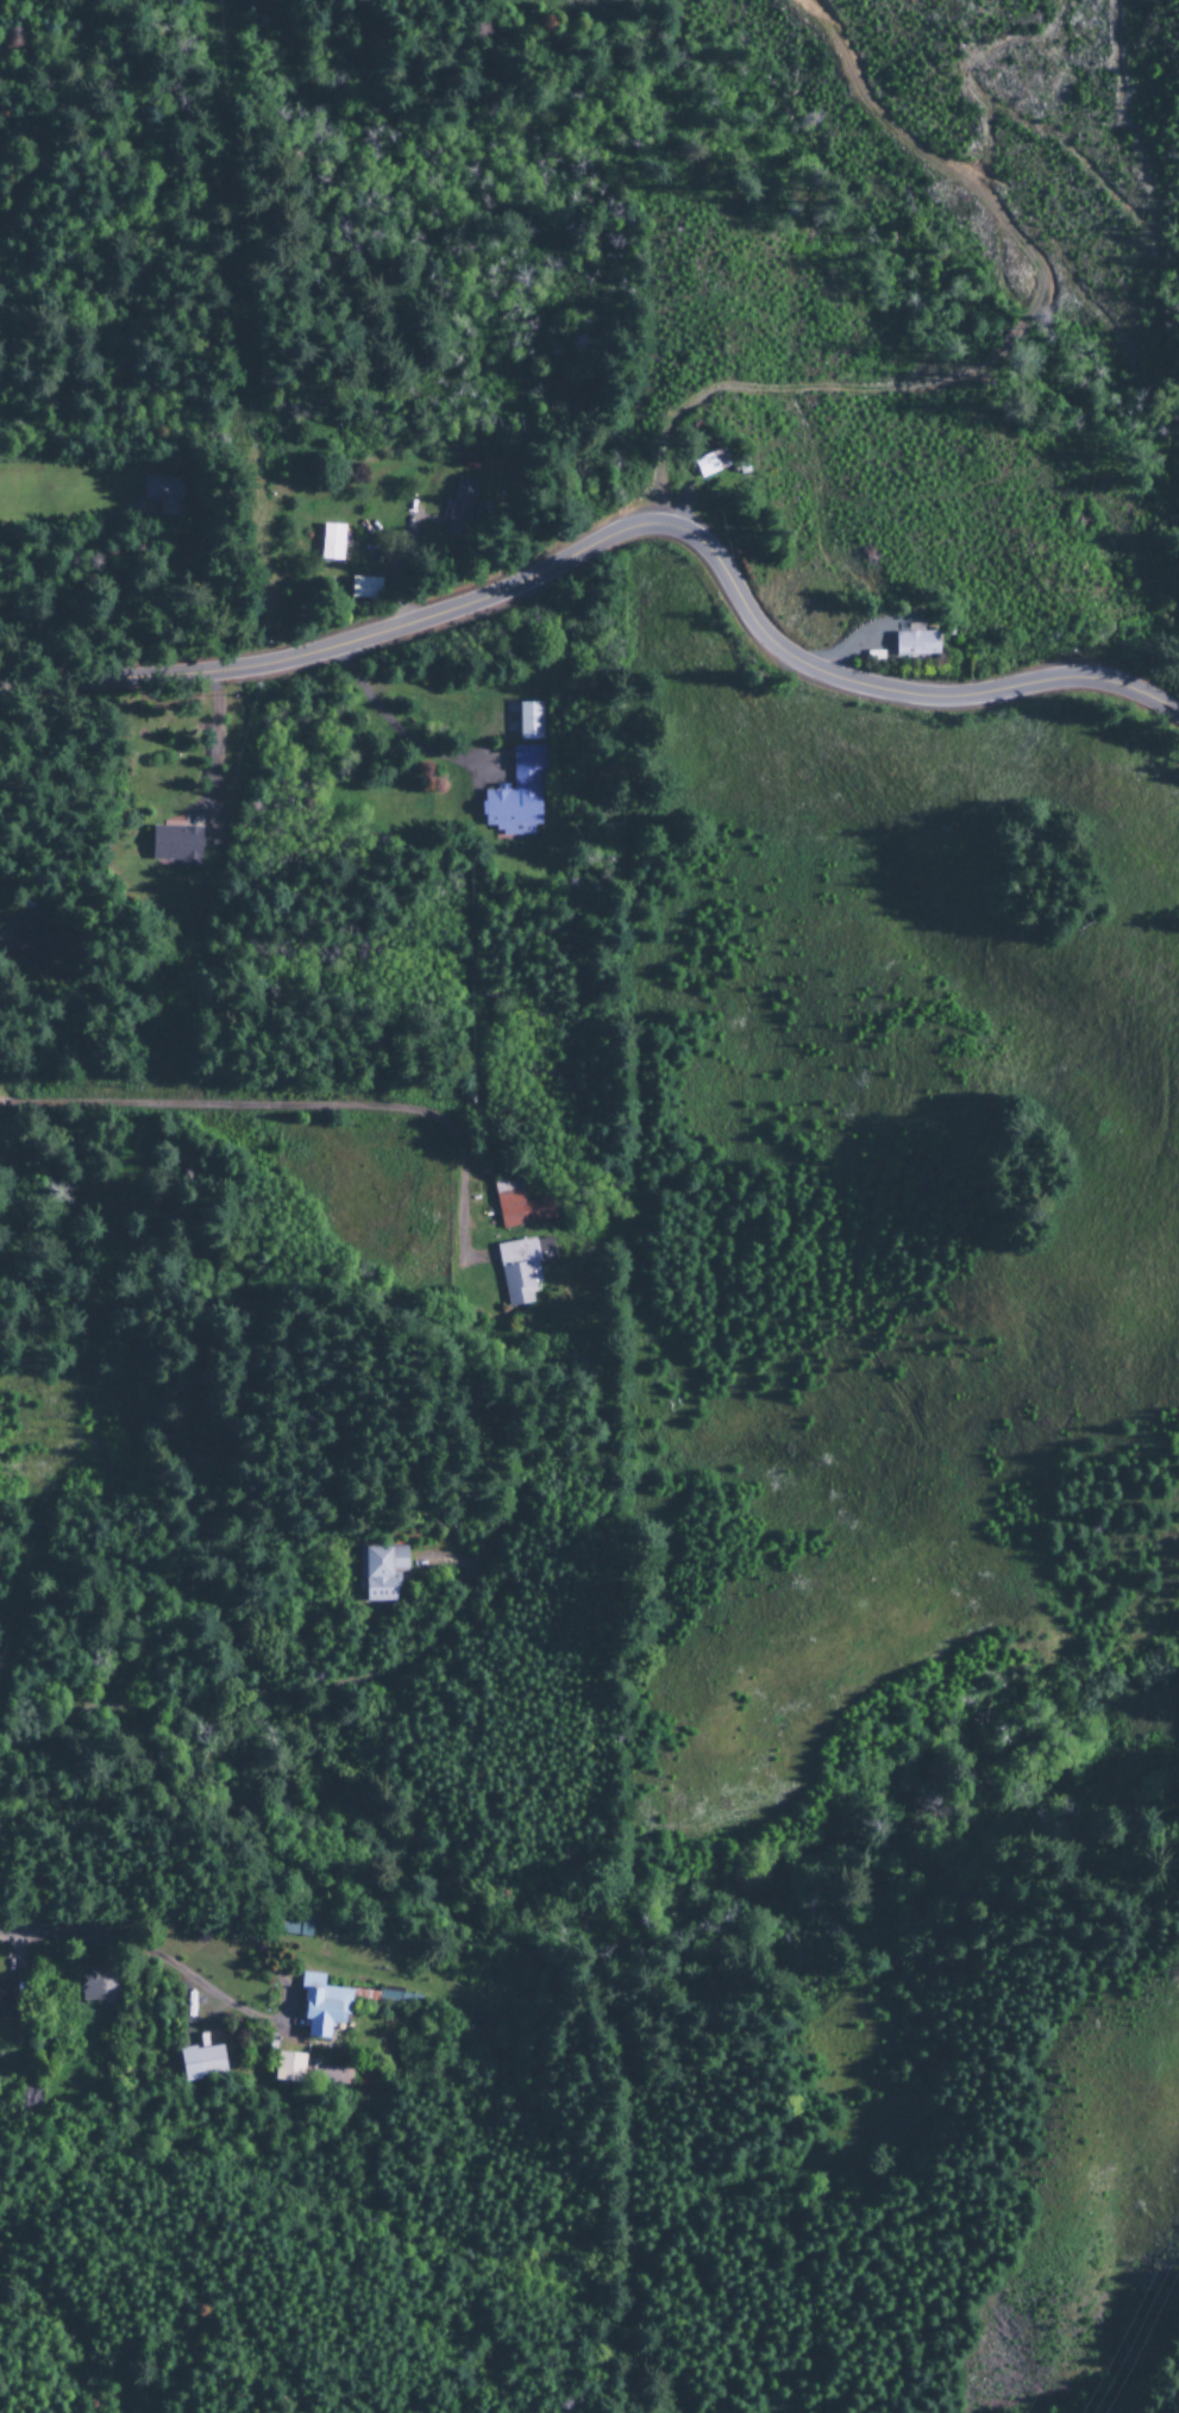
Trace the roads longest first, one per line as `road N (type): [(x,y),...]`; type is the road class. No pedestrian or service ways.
road 1 (secondary): [(0,691),(232,672),(295,659),(507,593),(640,528),(690,543),(766,648),(811,676),(926,702),(1090,681),(1146,701),(1178,726)]
road 2 (residential): [(0,1105),(420,1118)]

